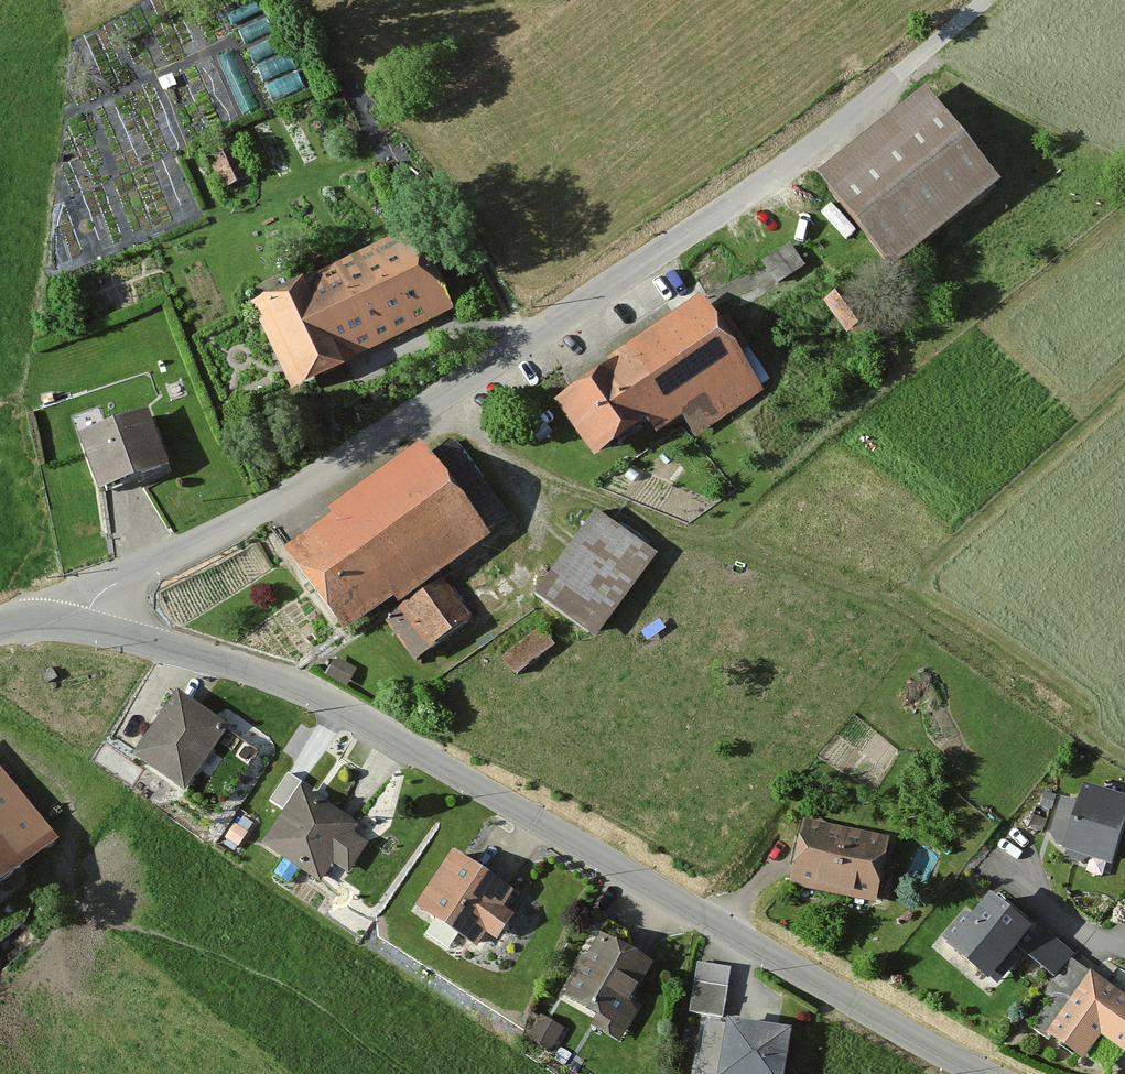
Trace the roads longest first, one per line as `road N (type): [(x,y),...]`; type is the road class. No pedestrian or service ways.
road 1 (tertiary): [(57,628),(159,646),(299,690),(986,1073)]
road 2 (residential): [(57,628),(370,443),(735,201)]
road 3 (track): [(735,201),(984,0)]
road 4 (residential): [(1124,958),(988,860)]

